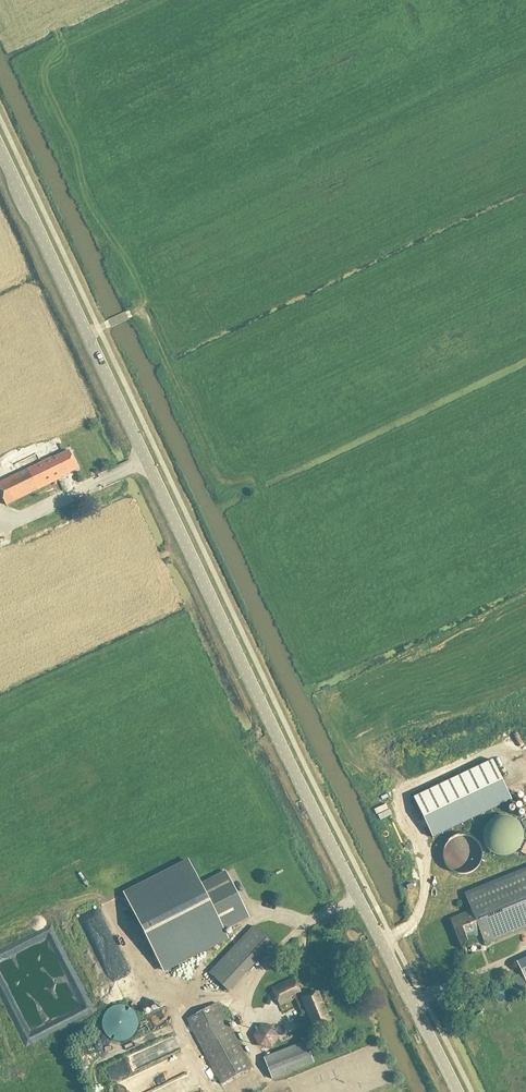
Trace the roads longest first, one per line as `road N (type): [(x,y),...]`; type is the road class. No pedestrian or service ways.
road 1 (tertiary): [(450,1091),(0,152)]

